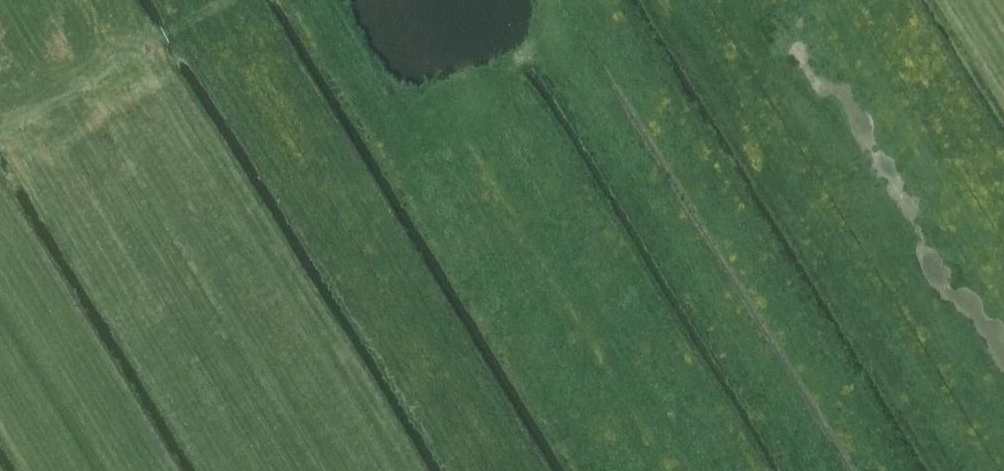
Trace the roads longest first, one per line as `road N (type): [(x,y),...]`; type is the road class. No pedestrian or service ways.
road 1 (track): [(0,137),(229,0)]

